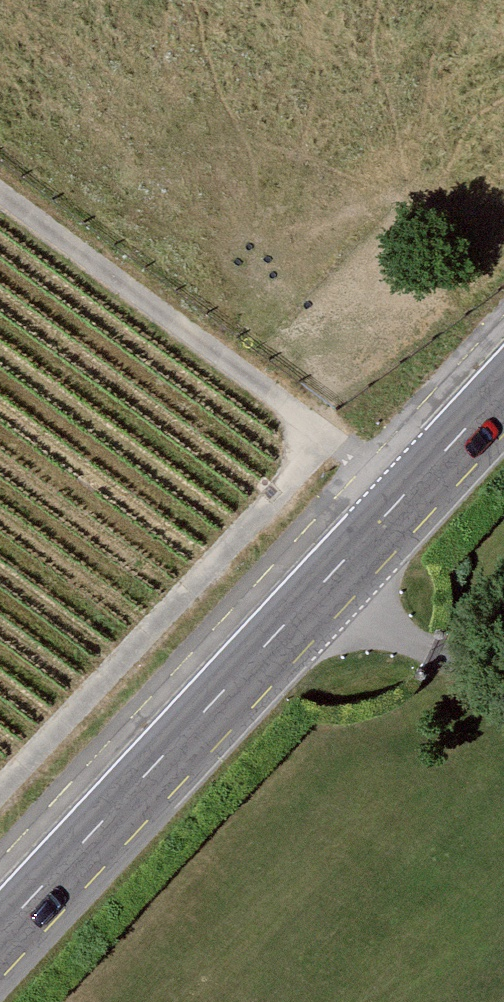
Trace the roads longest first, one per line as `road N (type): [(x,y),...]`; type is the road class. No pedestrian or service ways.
road 1 (primary): [(0,940),(503,388)]
road 2 (track): [(0,192),(402,497)]
road 3 (track): [(0,792),(330,436)]

